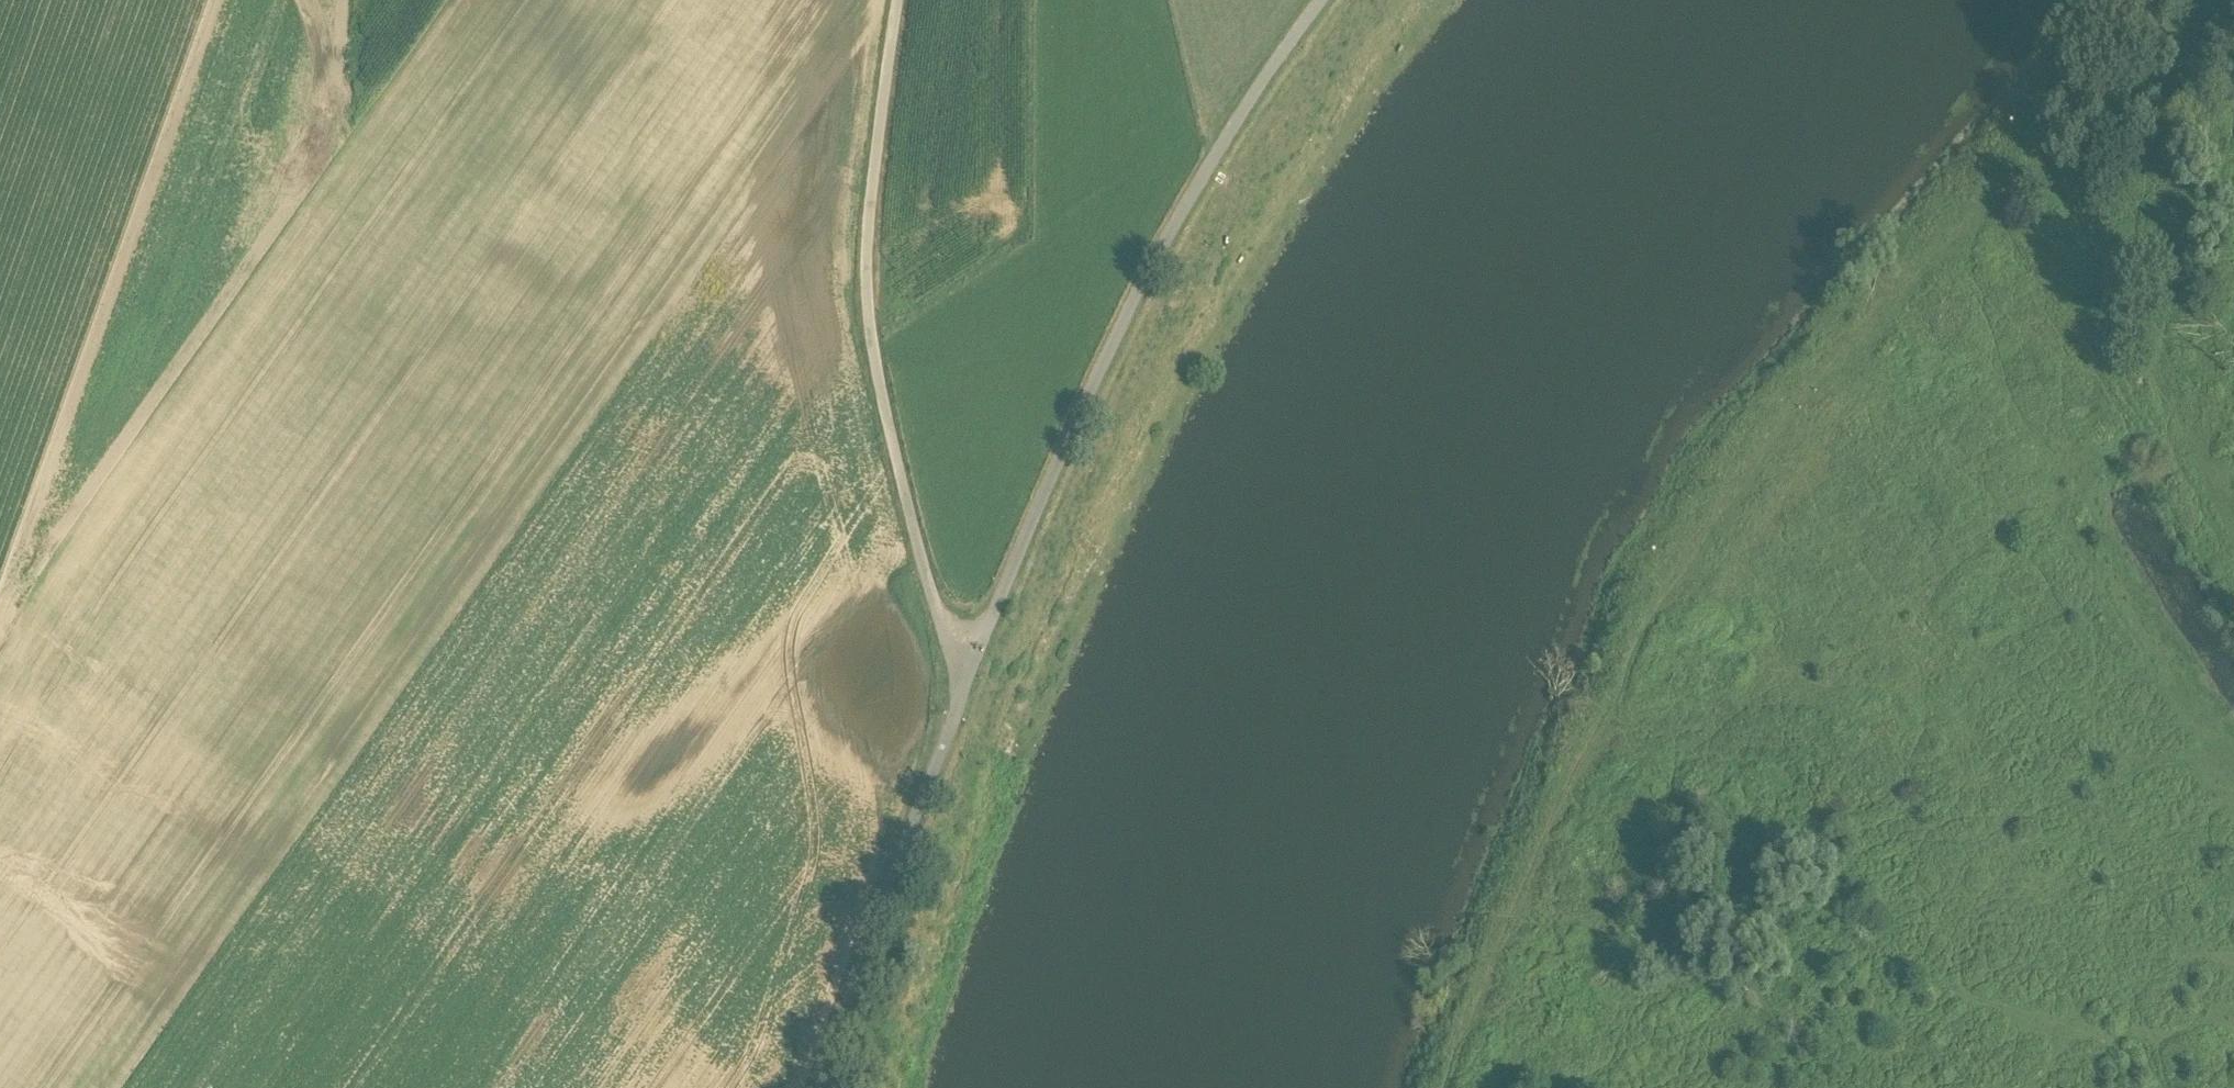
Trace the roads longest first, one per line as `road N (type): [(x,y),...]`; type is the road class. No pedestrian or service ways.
road 1 (track): [(2215,0),(1992,202),(1857,338),(1736,488),(1620,681),(1499,939),(1453,1087)]
road 2 (unclassified): [(1326,0),(1266,81),(1139,296),(970,675)]
road 3 (unclassified): [(970,675),(942,634),(873,372),(865,262),(899,0)]
road 4 (unclassified): [(970,675),(828,1087)]

